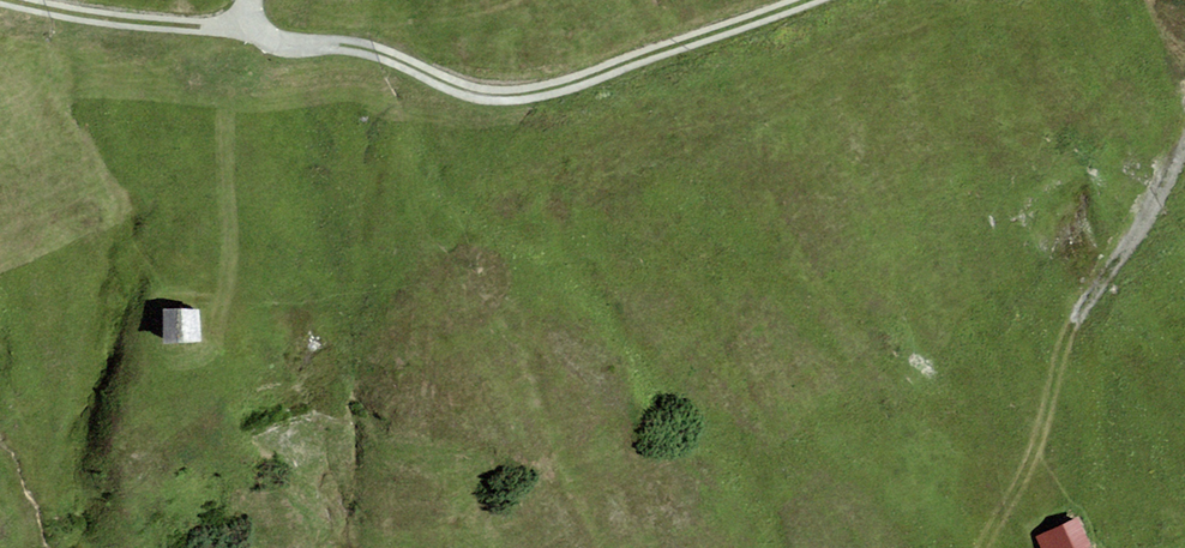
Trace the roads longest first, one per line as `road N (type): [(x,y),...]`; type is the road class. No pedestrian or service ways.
road 1 (track): [(259,0),(284,35),(354,46),(510,91),(793,0)]
road 2 (track): [(5,0),(156,25),(266,20)]
road 3 (track): [(1088,311),(1184,150)]

